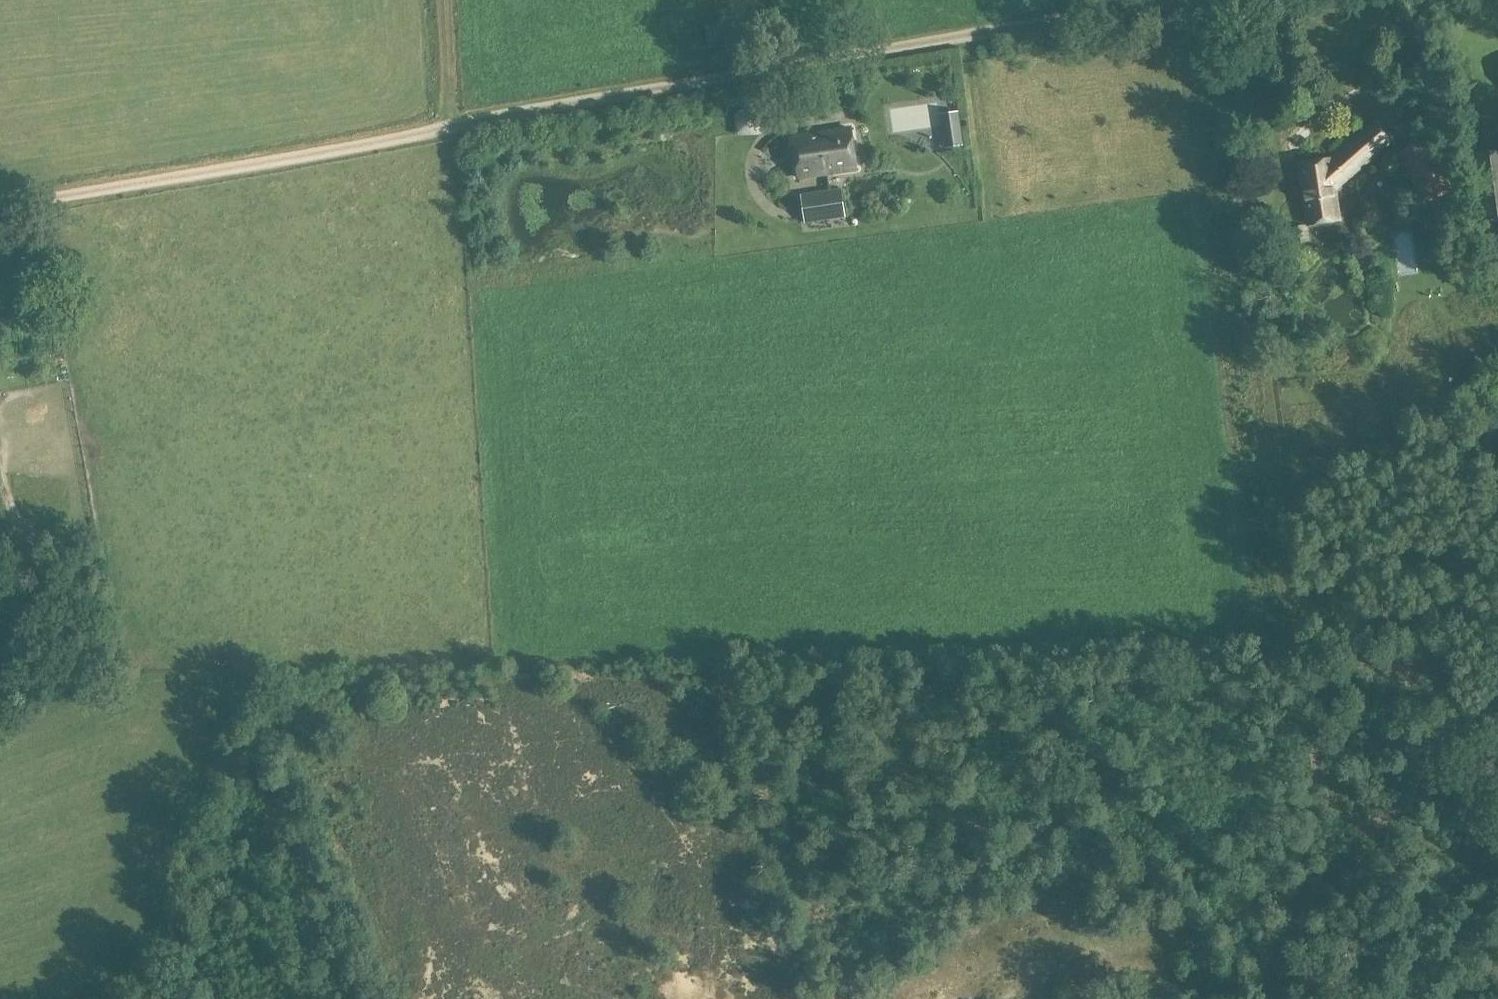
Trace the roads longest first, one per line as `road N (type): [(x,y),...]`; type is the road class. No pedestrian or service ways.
road 1 (unclassified): [(1215,0),(0,208)]
road 2 (track): [(1221,998),(1144,909)]

